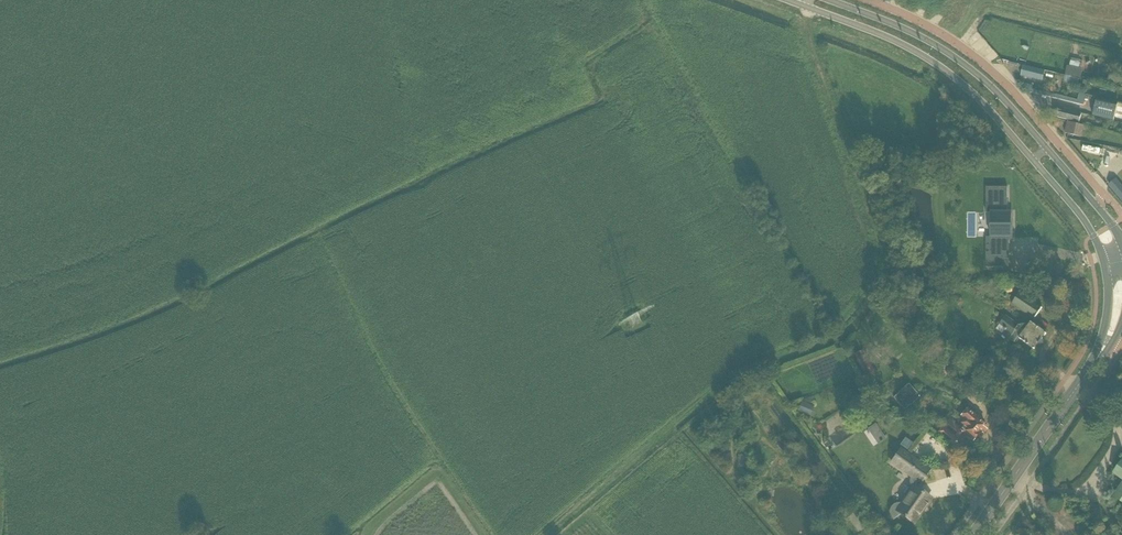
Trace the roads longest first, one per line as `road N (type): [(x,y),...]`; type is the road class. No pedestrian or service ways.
road 1 (secondary): [(807,7),(904,45),(970,90),(1071,202),(1107,267)]
road 2 (secondary): [(1100,210),(980,75),(915,33),(828,0)]
road 3 (residential): [(1100,210),(1101,192),(986,65),(940,31),(870,0)]
road 4 (secondary): [(973,534),(1106,342)]

